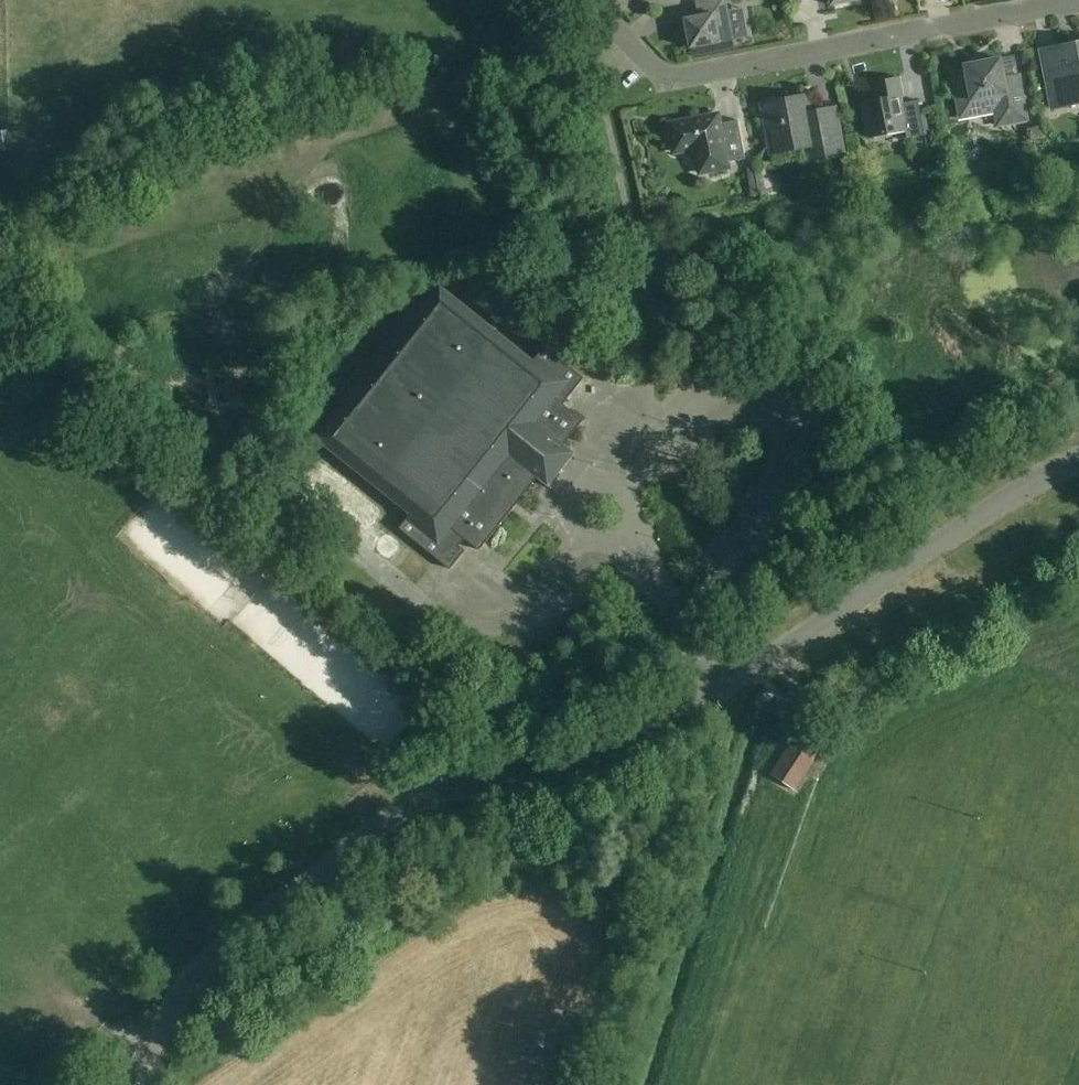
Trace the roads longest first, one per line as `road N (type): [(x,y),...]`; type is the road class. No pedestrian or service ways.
road 1 (unclassified): [(129,1084),(192,976),(407,805),(437,789),(559,779),(603,766),(997,505),(1078,460)]
road 2 (residential): [(1078,4),(666,84),(611,30),(605,0)]

